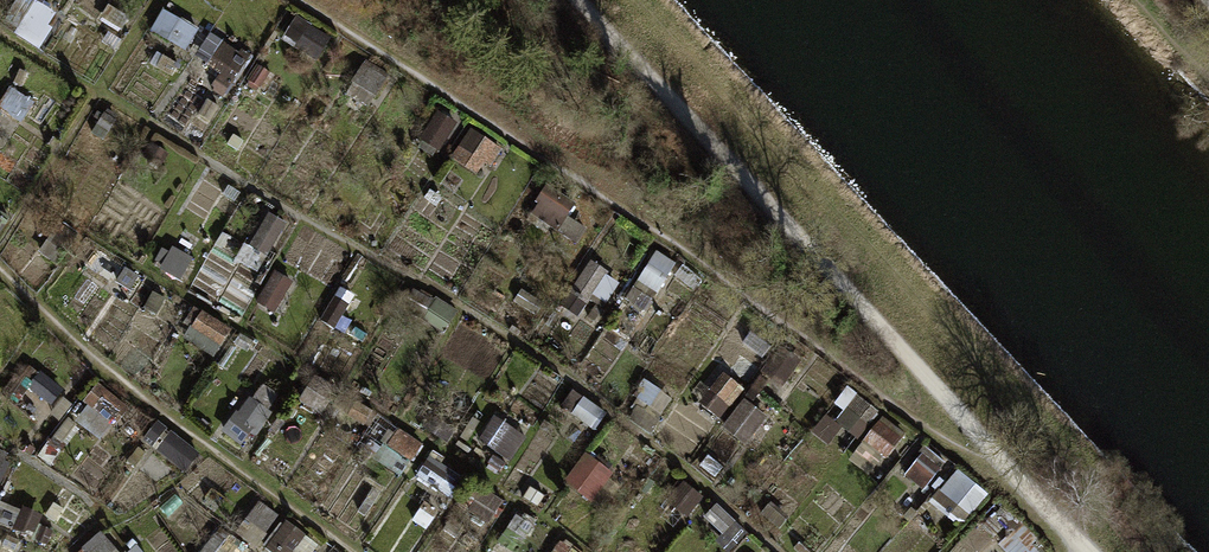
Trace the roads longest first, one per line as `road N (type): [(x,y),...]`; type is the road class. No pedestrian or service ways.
road 1 (track): [(577,0),(1091,551)]

